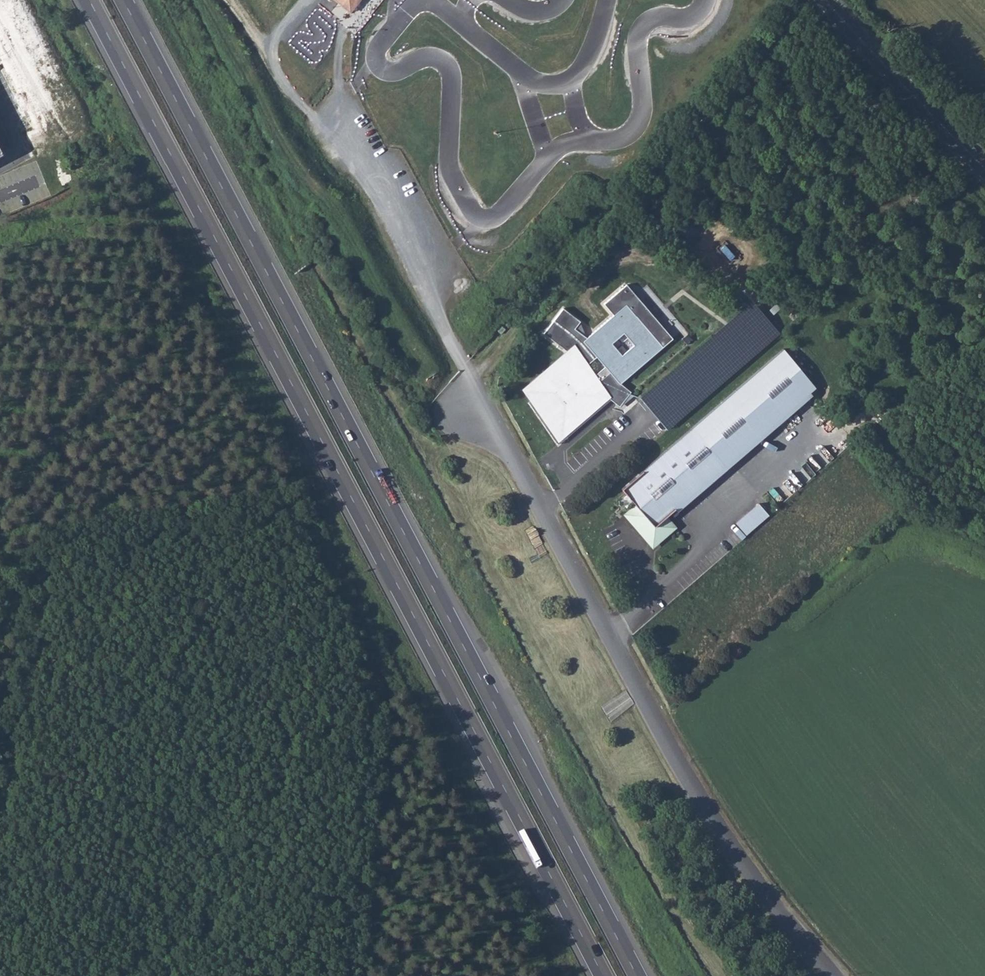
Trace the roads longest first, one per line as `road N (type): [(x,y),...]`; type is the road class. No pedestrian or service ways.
road 1 (motorway): [(89,0),(603,975)]
road 2 (motorway): [(637,975),(123,0)]
road 3 (unclassified): [(833,975),(712,819),(511,453),(489,424),(463,417)]
road 4 (primary): [(984,169),(825,0)]

